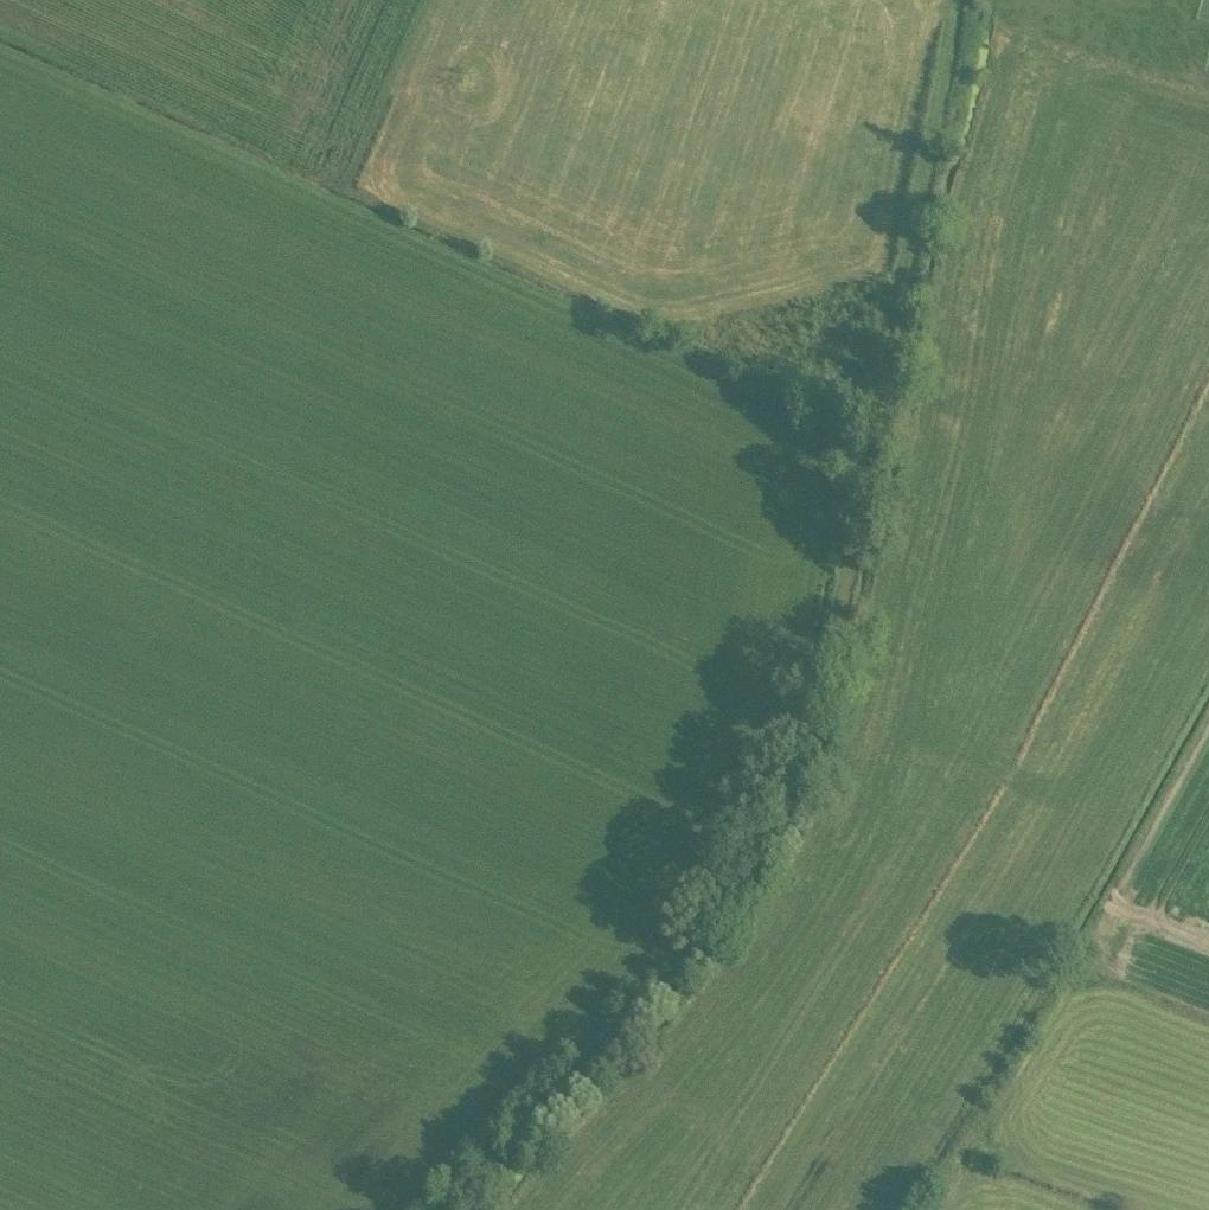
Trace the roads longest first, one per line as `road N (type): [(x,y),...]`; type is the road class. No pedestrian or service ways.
road 1 (track): [(465,1209),(647,1010),(738,897),(794,800),(885,439),(908,244),(956,0)]

